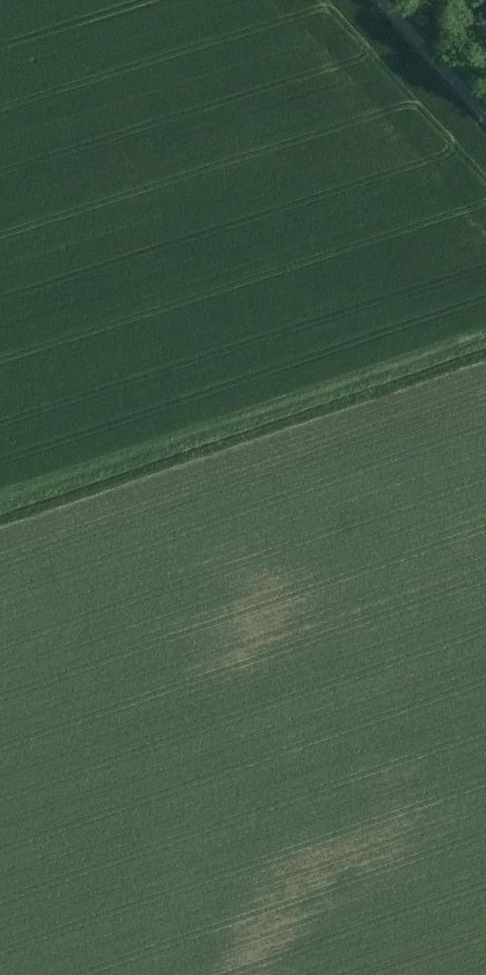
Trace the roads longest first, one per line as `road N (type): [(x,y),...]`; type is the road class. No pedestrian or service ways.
road 1 (track): [(485,97),(398,0)]

